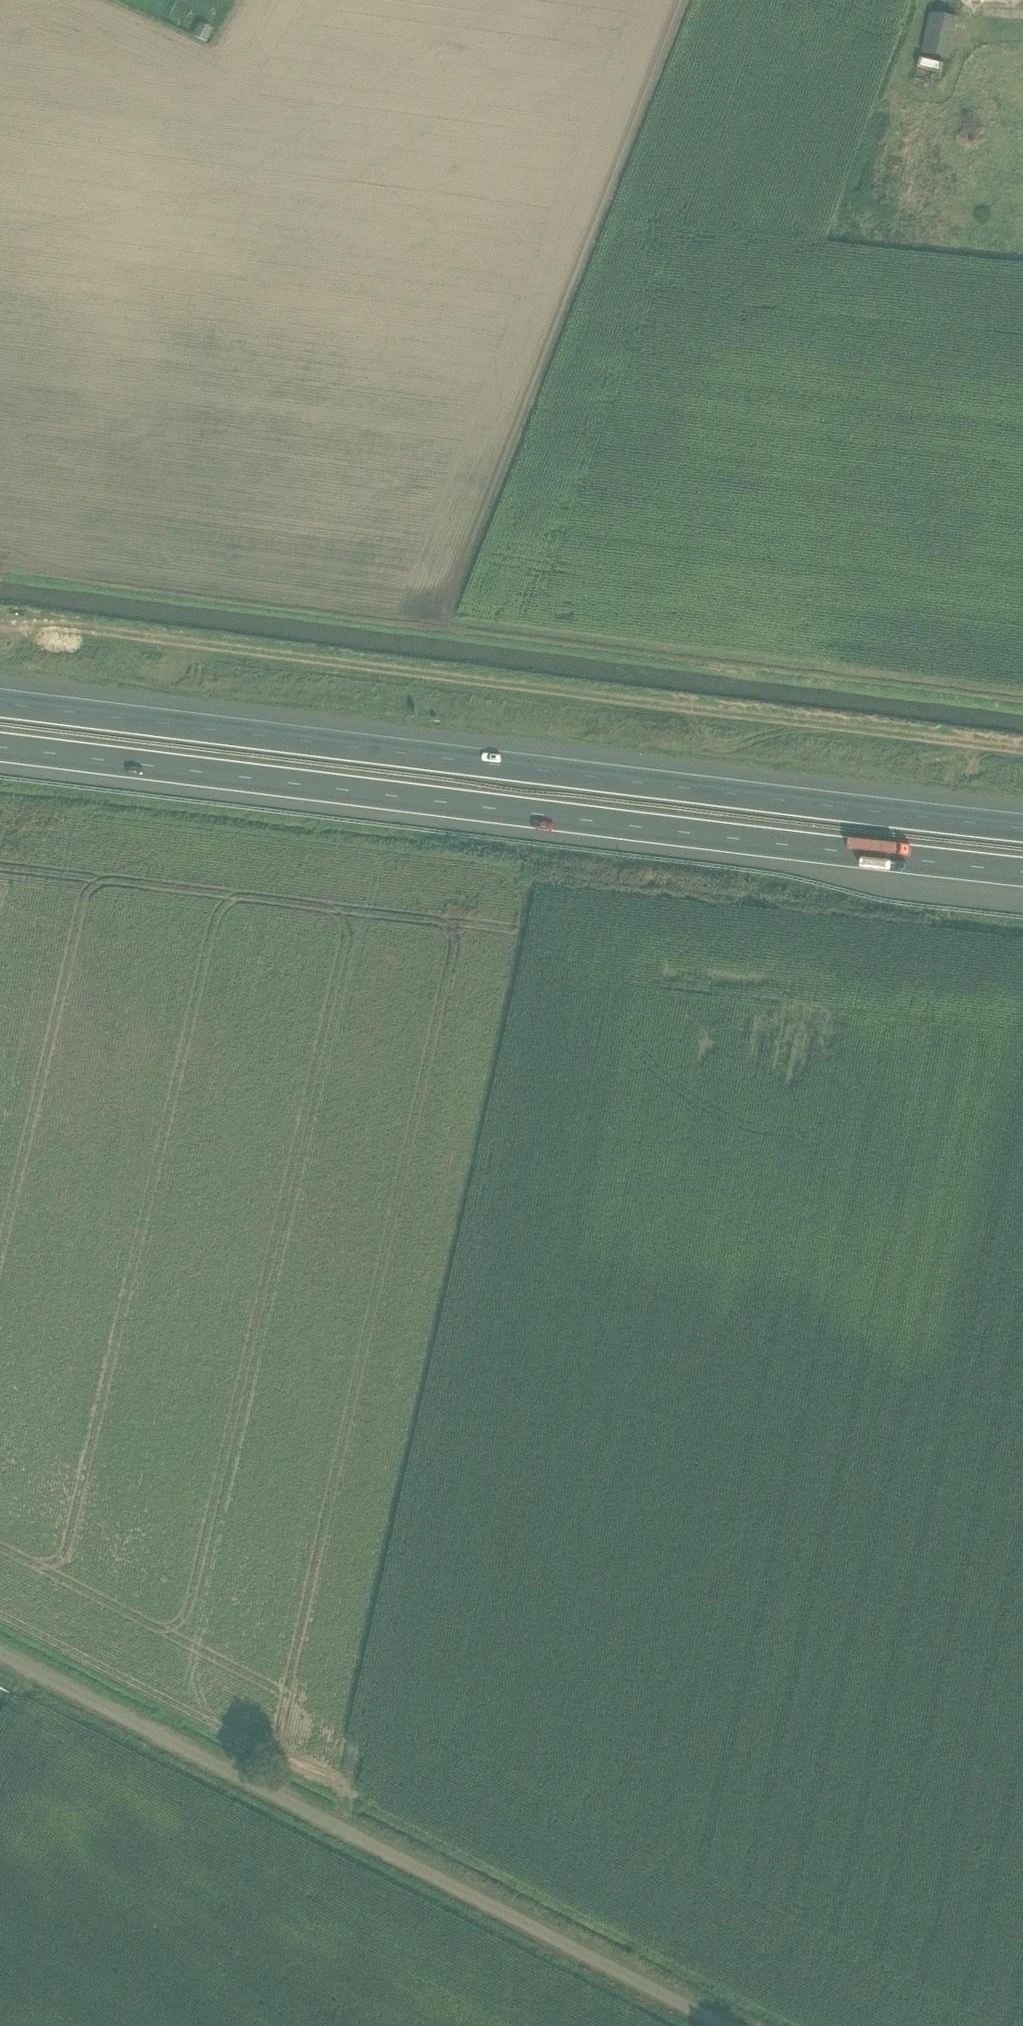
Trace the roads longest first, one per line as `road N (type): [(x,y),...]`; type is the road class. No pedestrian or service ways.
road 1 (motorway): [(1022,816),(0,702)]
road 2 (motorway): [(0,754),(579,824),(1022,864)]
road 3 (unclassified): [(725,2025),(0,1653)]

